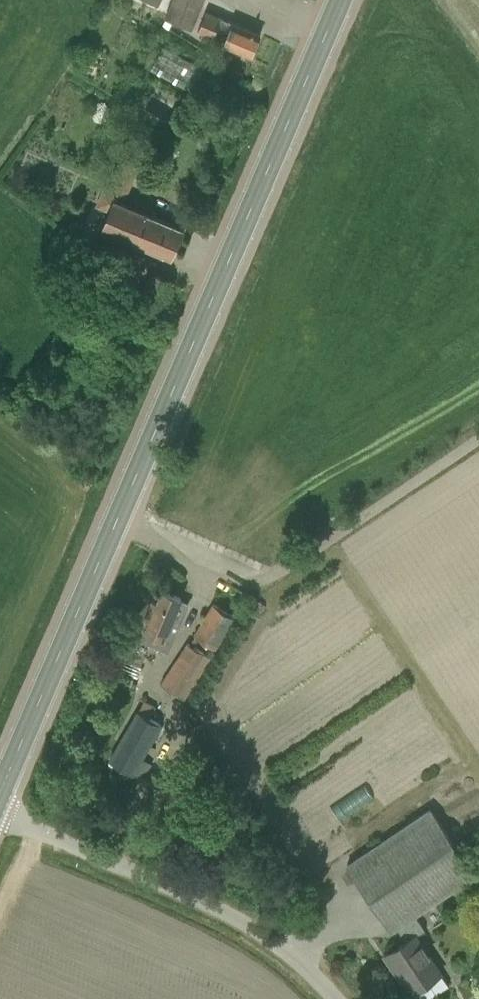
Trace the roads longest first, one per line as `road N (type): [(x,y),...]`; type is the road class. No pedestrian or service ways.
road 1 (primary): [(0,790),(340,0)]
road 2 (track): [(478,436),(270,576),(245,583),(200,579),(116,518)]
road 3 (unclassified): [(337,998),(291,943),(0,814)]

